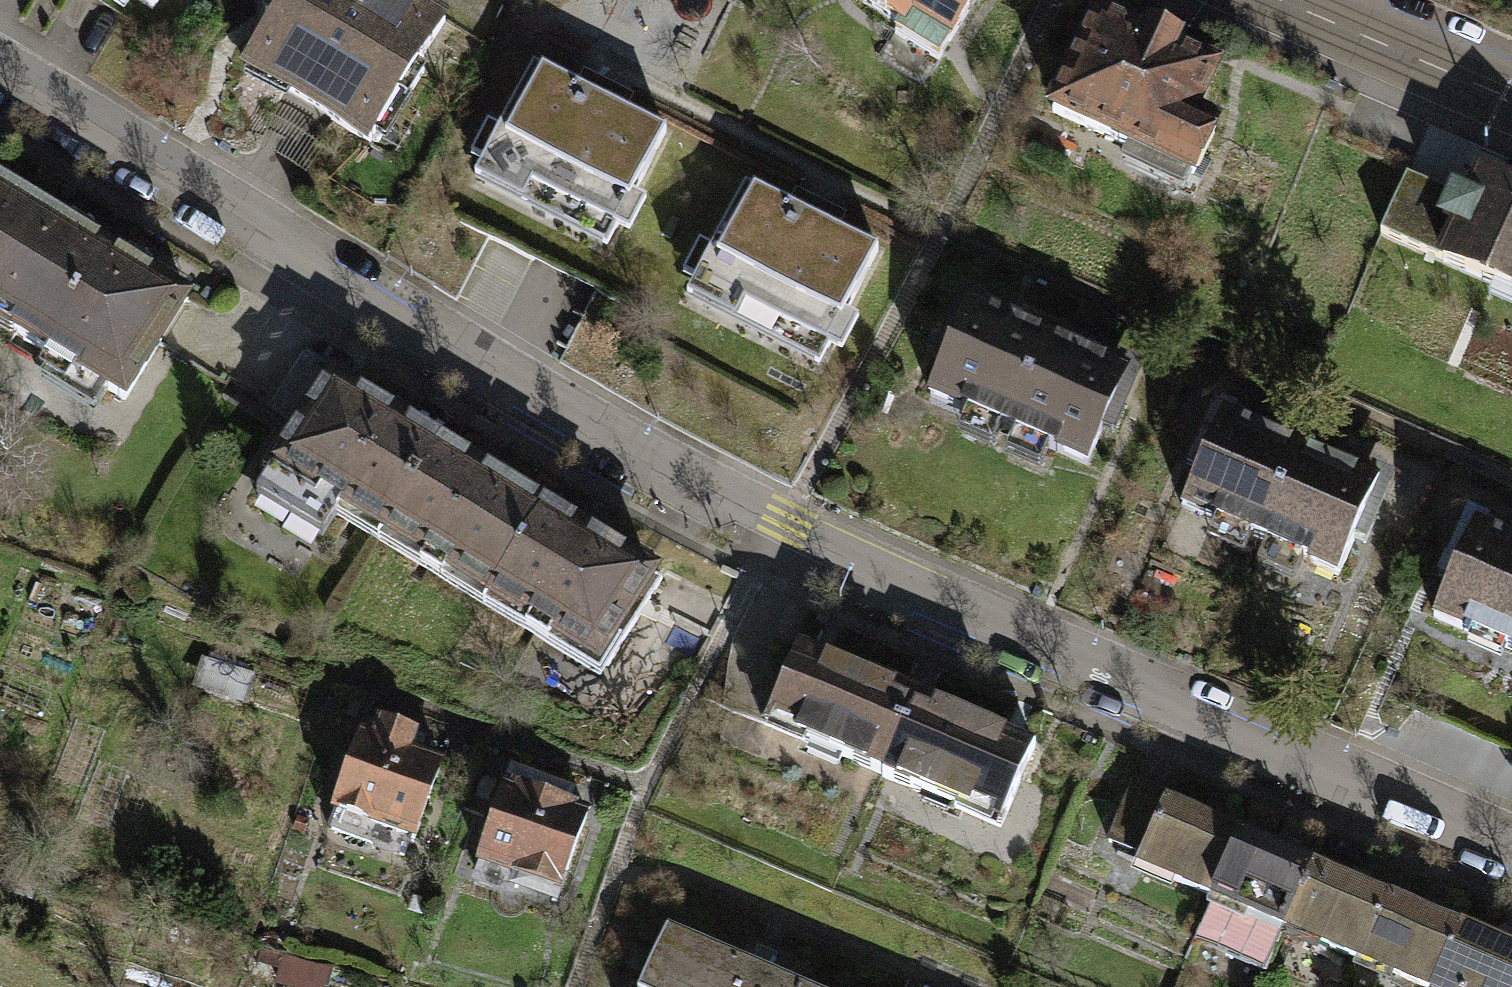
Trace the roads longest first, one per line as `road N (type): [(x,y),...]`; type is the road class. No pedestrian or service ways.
road 1 (residential): [(0,72),(482,368),(635,450),(1511,845)]
road 2 (unclassified): [(1511,102),(1285,0)]

